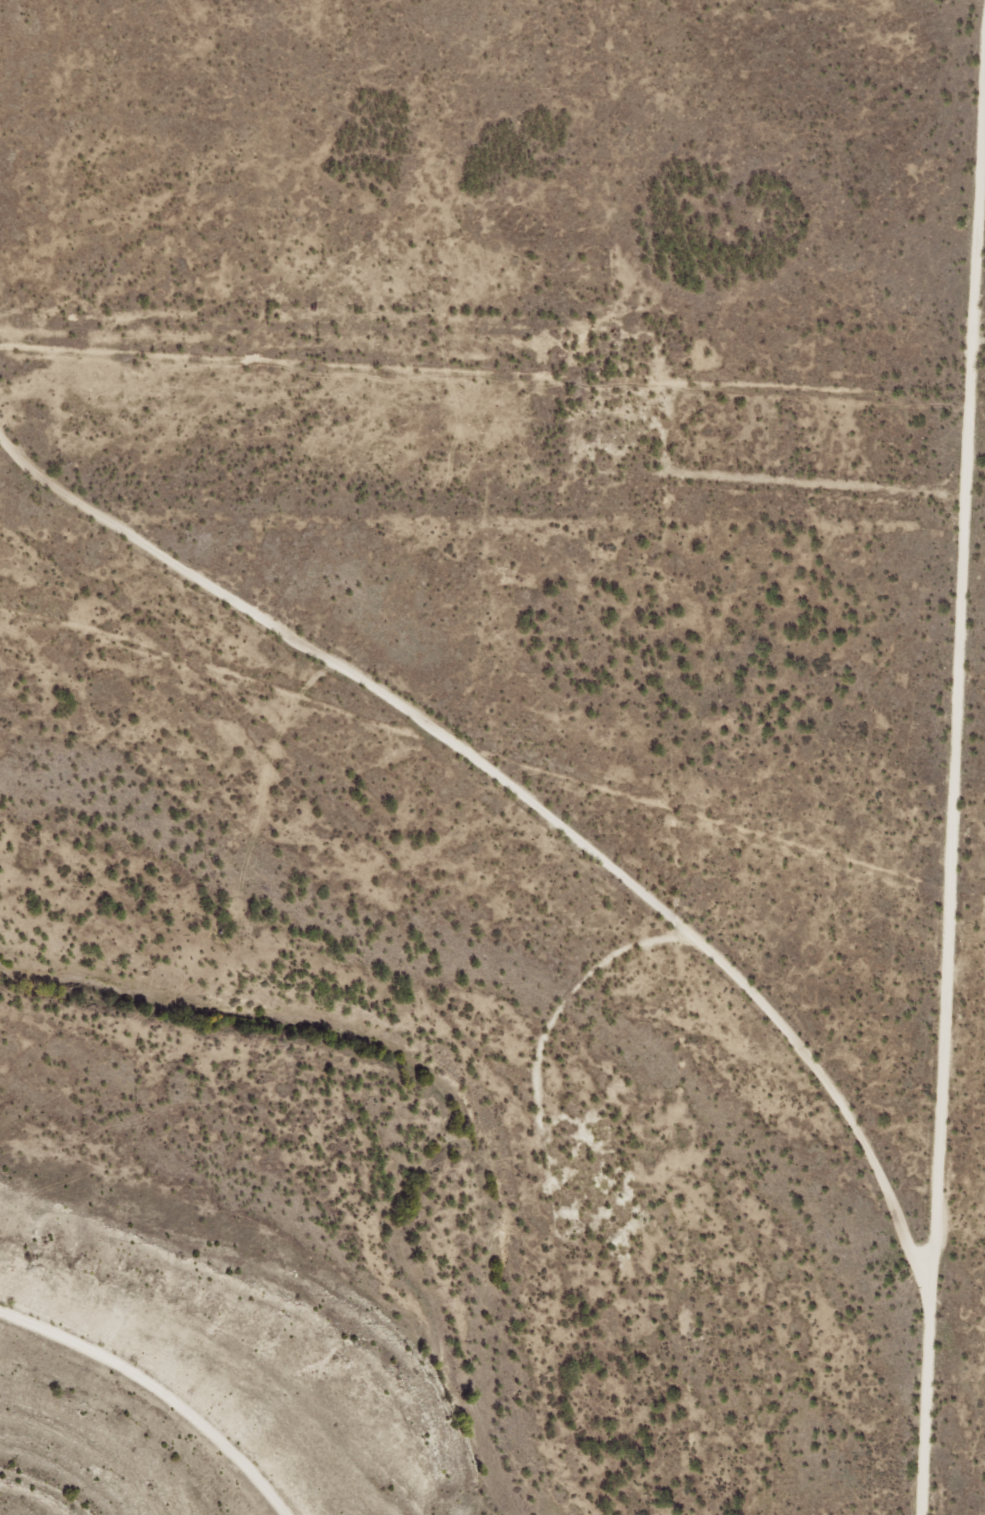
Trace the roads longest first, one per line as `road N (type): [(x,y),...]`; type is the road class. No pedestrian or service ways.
road 1 (track): [(0,1318),(67,1343),(275,1514)]

